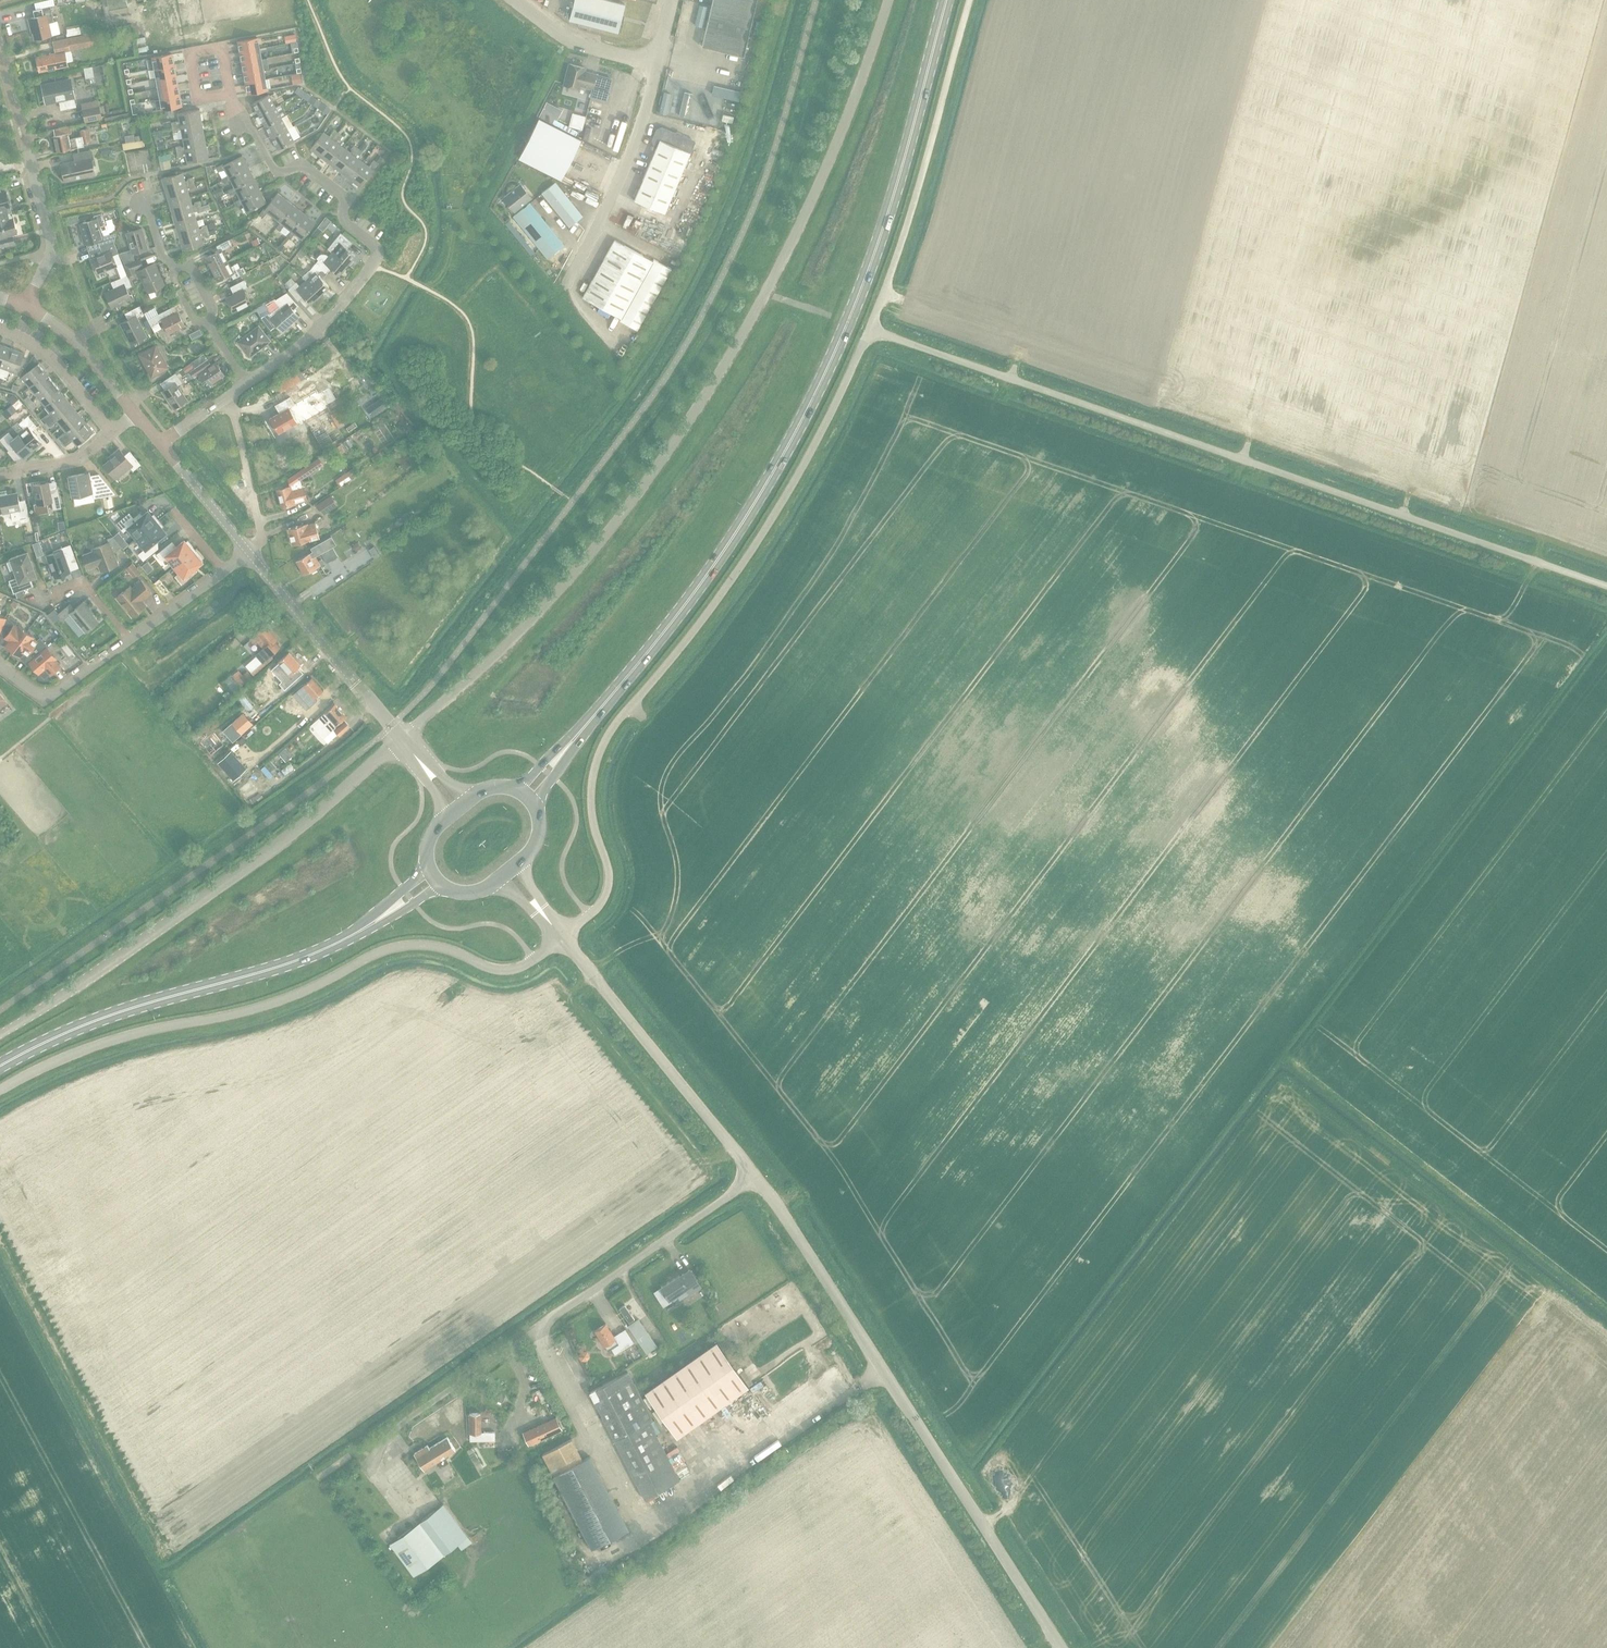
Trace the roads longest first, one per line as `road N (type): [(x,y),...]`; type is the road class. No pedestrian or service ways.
road 1 (unclassified): [(888,0),(799,225),(698,404),(609,531),(506,647),(400,739)]
road 2 (primary): [(575,737),(686,605),(807,412),(889,211),(947,0)]
road 3 (unclassified): [(1606,585),(870,328)]
road 4 (unclassified): [(870,328),(764,531),(597,761),(593,829),(609,880),(589,915)]
road 5 (unclassified): [(0,1091),(92,1047),(262,1008),(399,947),(440,948),(509,972),(563,938)]
road 6 (unclassified): [(1058,1647),(761,1171)]
road 7 (unclassified): [(400,739),(233,877),(0,1035)]
road 8 (unclassified): [(761,1171),(359,1444)]
road 9 (primary): [(0,1066),(97,1019),(312,955),(367,927)]
road 10 (residential): [(245,382),(319,327),(376,255),(345,222),(342,194),(306,167),(276,169),(260,141)]
road 11 (unclassified): [(870,328),(914,206),(971,0)]
road 12 (unclassified): [(761,1171),(563,938)]
road 13 (tertiary): [(400,739),(249,553)]
road 14 (unclassified): [(567,278),(621,177),(657,64)]
road 15 (residential): [(43,211),(106,199),(133,178),(225,158),(260,141)]
road 16 (residential): [(132,637),(44,699),(0,666)]
road 17 (residential): [(43,211),(0,55)]
road 18 (residential): [(114,433),(45,351),(0,329)]
road 19 (unclassified): [(657,64),(572,41),(518,0)]
road 20 (tertiary): [(136,414),(72,338),(27,306)]
road 21 (residential): [(210,321),(212,307),(193,270),(163,254),(146,200)]
road 22 (residential): [(234,93),(225,46),(189,52),(197,99),(209,97)]
road 23 (tertiary): [(249,553),(163,443)]
road 24 (residential): [(0,477),(77,460),(114,433)]

